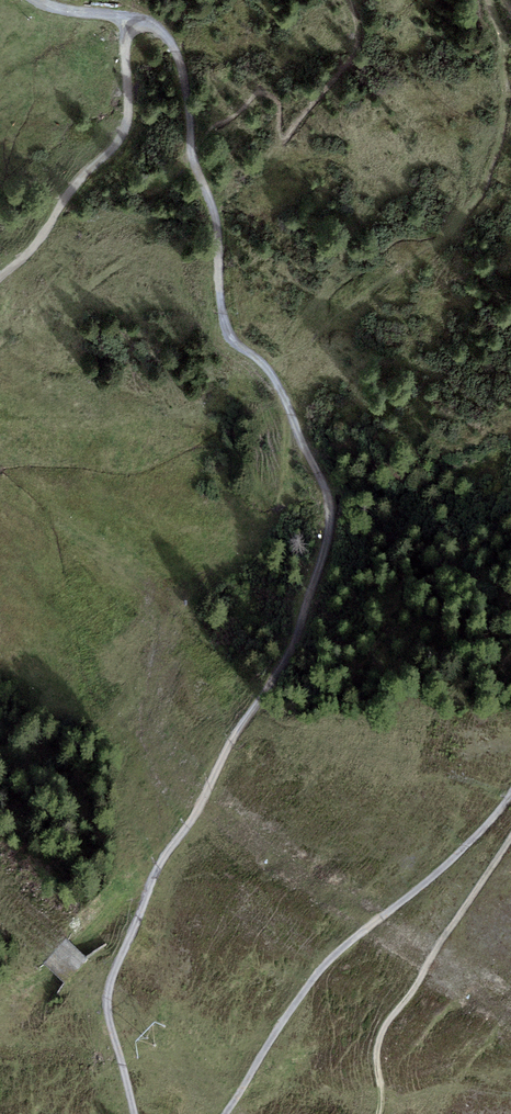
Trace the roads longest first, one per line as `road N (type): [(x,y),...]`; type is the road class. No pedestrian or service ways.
road 1 (track): [(136,1113),(110,1016),(111,981),(167,852),(292,637),(331,508),(276,382),(226,322),(214,217),(189,137)]
road 2 (track): [(510,786),(435,873),(317,975),(229,1113)]
road 3 (track): [(124,18),(126,105),(113,140),(26,260),(0,281)]
road 4 (track): [(189,137),(166,43),(146,22),(124,18)]

